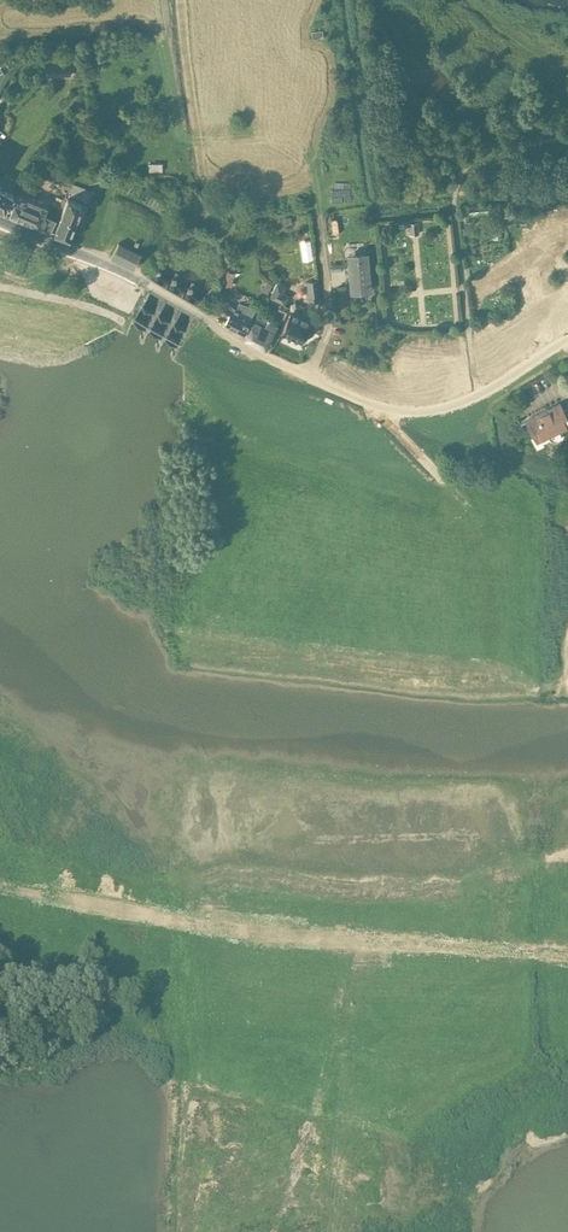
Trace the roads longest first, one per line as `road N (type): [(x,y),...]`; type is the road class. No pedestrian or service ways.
road 1 (unclassified): [(567,338),(477,397),(434,410),(390,410),(257,352),(81,254),(0,224)]
road 2 (track): [(491,583),(465,505),(378,407)]

